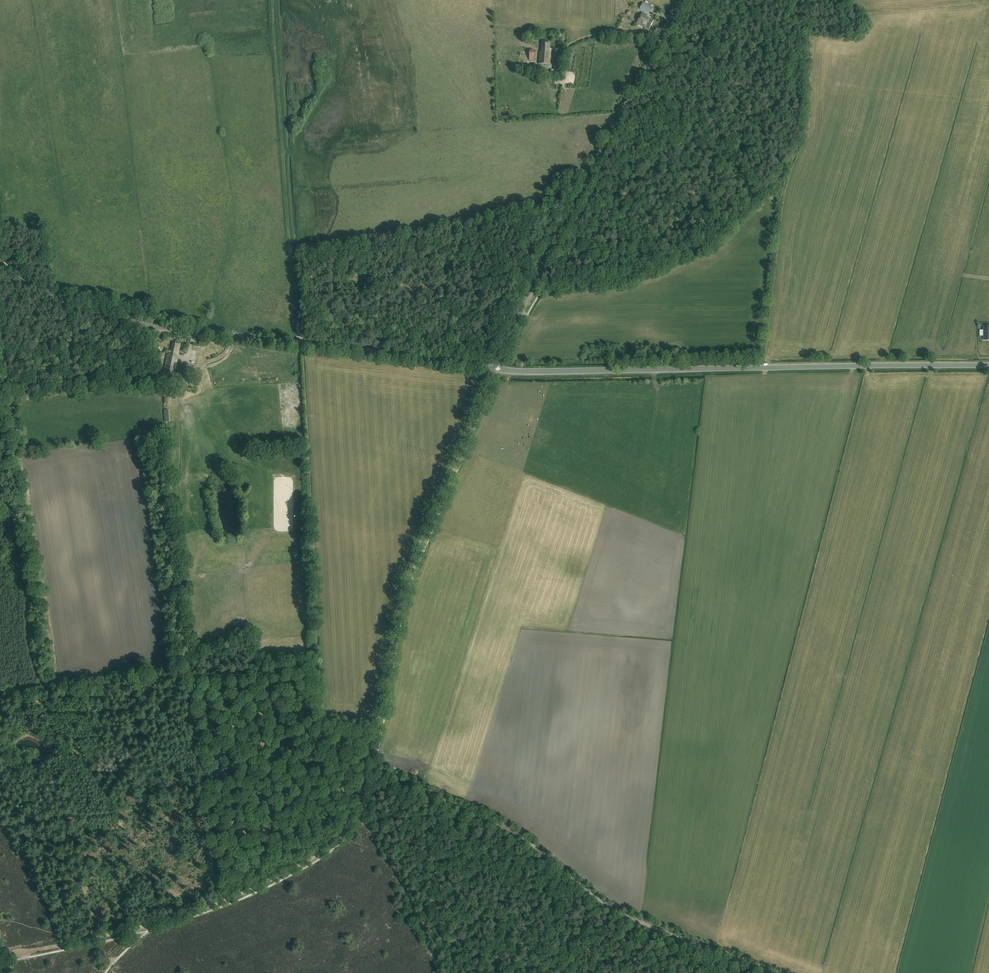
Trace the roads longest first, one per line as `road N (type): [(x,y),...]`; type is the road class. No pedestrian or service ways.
road 1 (unclassified): [(494,369),(136,323),(71,303),(0,259)]
road 2 (unclassified): [(988,365),(498,369)]
road 3 (unclassified): [(498,369),(538,276),(681,0)]
road 4 (track): [(376,733),(408,576),(491,377)]
road 5 (track): [(632,917),(519,832),(370,765)]
road 6 (track): [(128,929),(266,882),(321,852),(354,819)]
road 7 (track): [(0,329),(38,557)]
road 8 (track): [(191,681),(221,906)]
road 9 (track): [(376,733),(319,719),(313,663),(203,679)]
road 10 (track): [(358,821),(385,848),(438,972)]
road 11 (track): [(58,682),(188,657),(191,681)]
road 12 (track): [(632,917),(776,972)]
road 13 (track): [(0,957),(128,929)]
road 14 (track): [(38,557),(58,682)]

